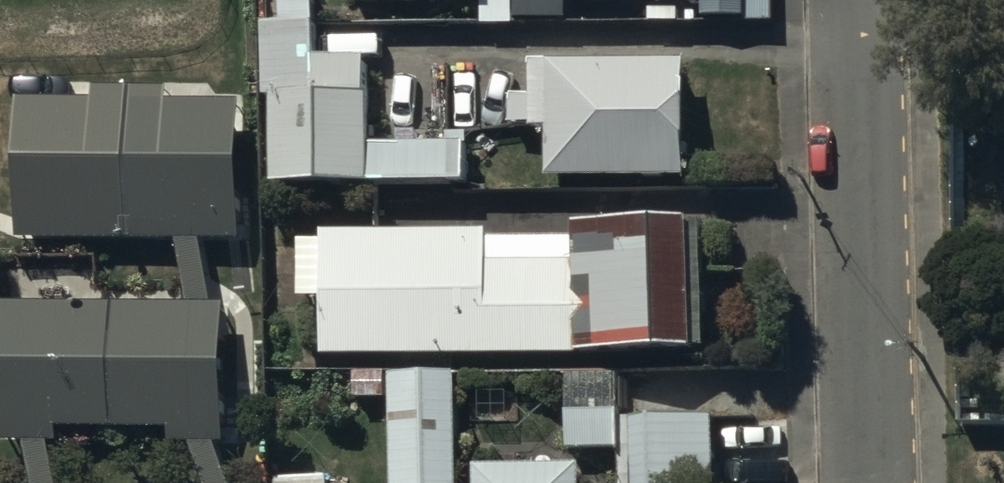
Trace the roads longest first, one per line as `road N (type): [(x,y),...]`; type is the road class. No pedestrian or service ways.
road 1 (residential): [(860,0),(872,482)]

